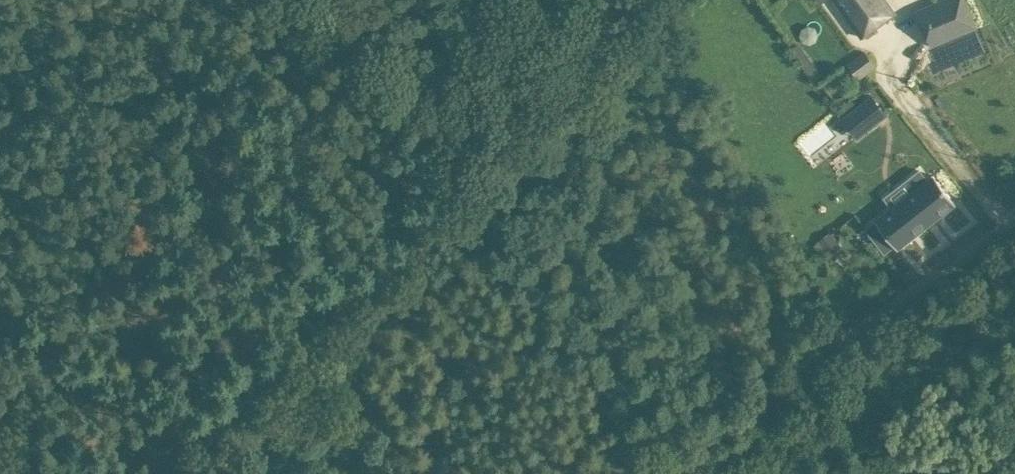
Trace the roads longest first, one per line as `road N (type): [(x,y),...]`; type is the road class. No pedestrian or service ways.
road 1 (unclassified): [(657,473),(1014,220)]

